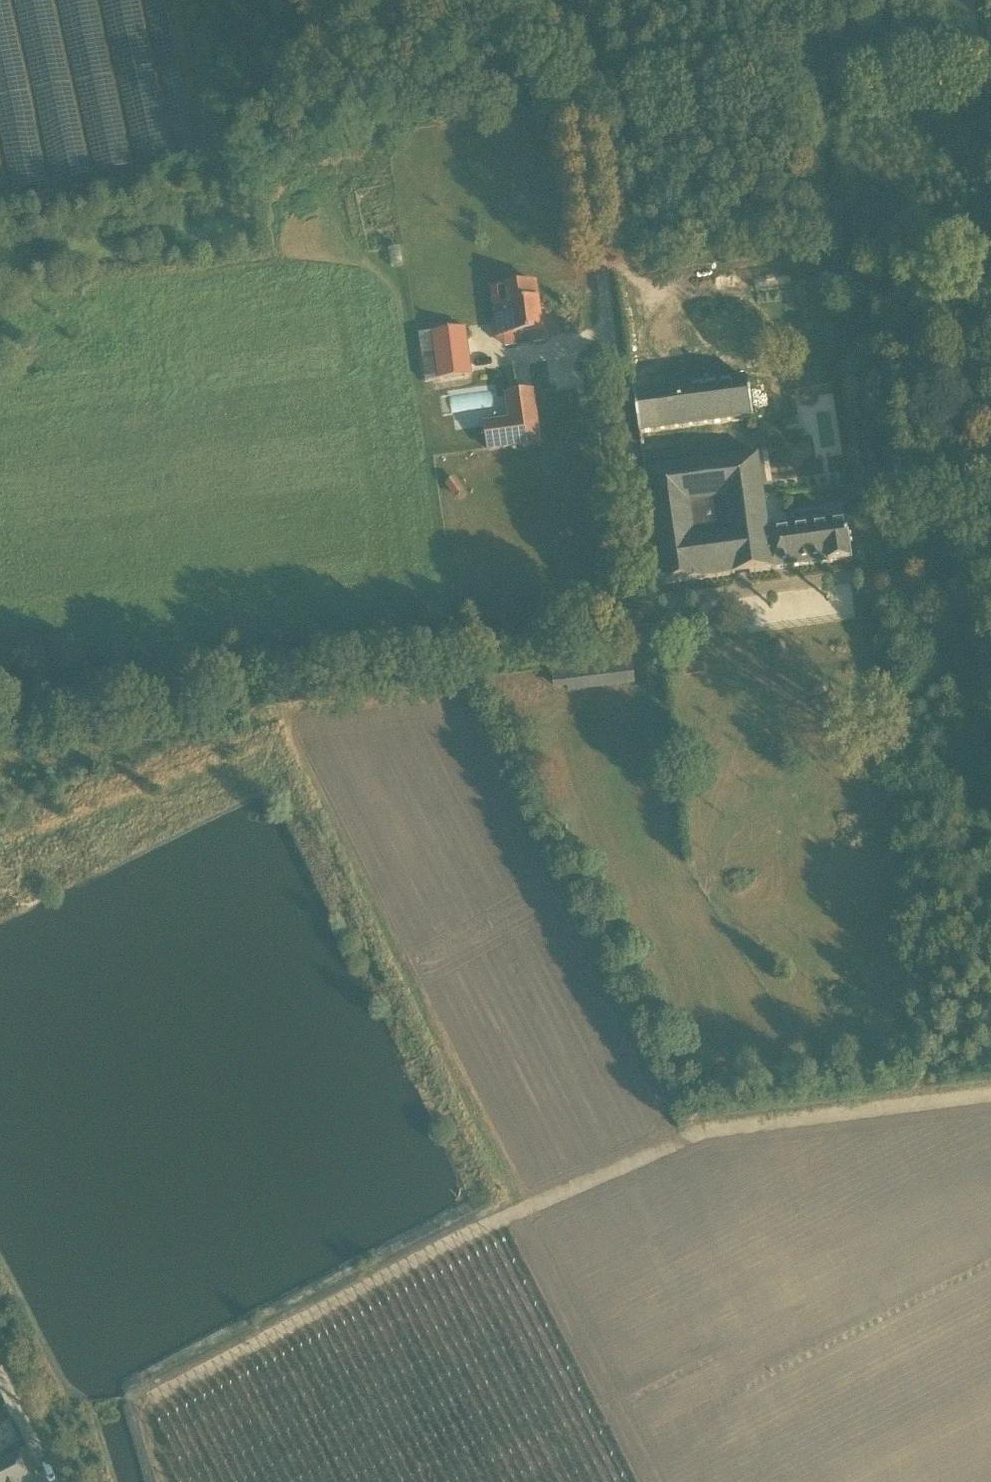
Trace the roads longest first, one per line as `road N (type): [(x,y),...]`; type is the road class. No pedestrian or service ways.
road 1 (unclassified): [(843,579),(639,604),(559,0)]
road 2 (track): [(0,690),(639,604)]
road 3 (track): [(915,62),(573,108)]
road 4 (track): [(843,579),(955,568),(990,739)]

